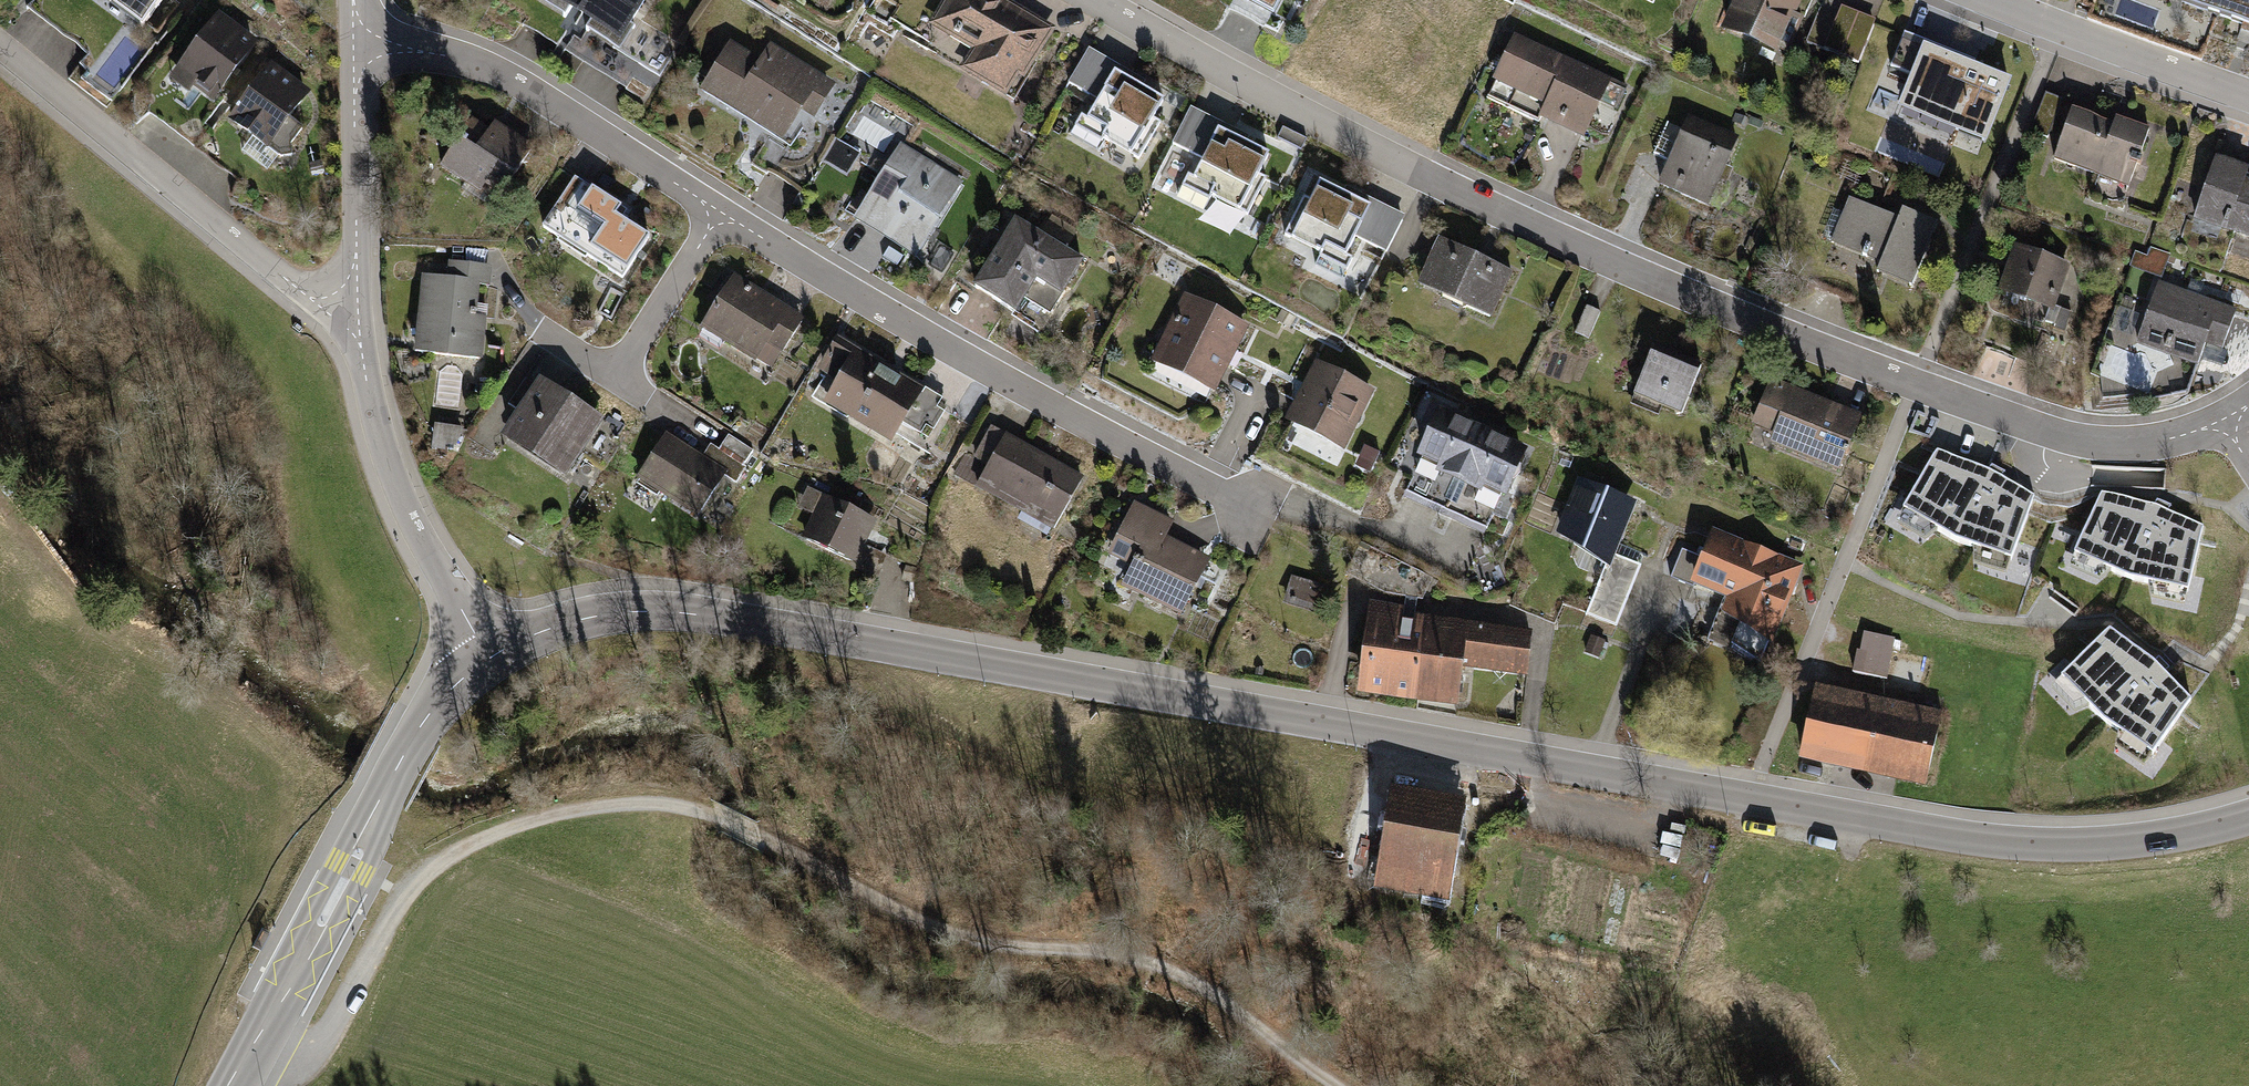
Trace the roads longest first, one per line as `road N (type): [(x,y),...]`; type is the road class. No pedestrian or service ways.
road 1 (tertiary): [(486,662),(562,626),(613,616),(714,618),(1911,834),(2097,848),(2248,821)]
road 2 (track): [(1337,1085),(1206,991),(1152,964),(963,935),(712,817),(630,805),(532,821),(432,866),(392,903),(312,1050),(276,1070),(235,1071)]
road 3 (residential): [(2248,401),(2201,428),(2148,441),(2084,438),(1916,384),(1725,310),(1296,108),(1098,0)]
road 4 (residential): [(356,30),(483,62),(722,215),(1256,509)]
road 5 (tertiary): [(228,1085),(417,731),(486,662)]
road 6 (residential): [(0,60),(295,290),(356,315)]
road 7 (residential): [(356,315),(364,385),(393,485),(486,662)]
road 8 (residential): [(356,30),(356,315)]
road 9 (residential): [(2248,104),(1992,0)]

